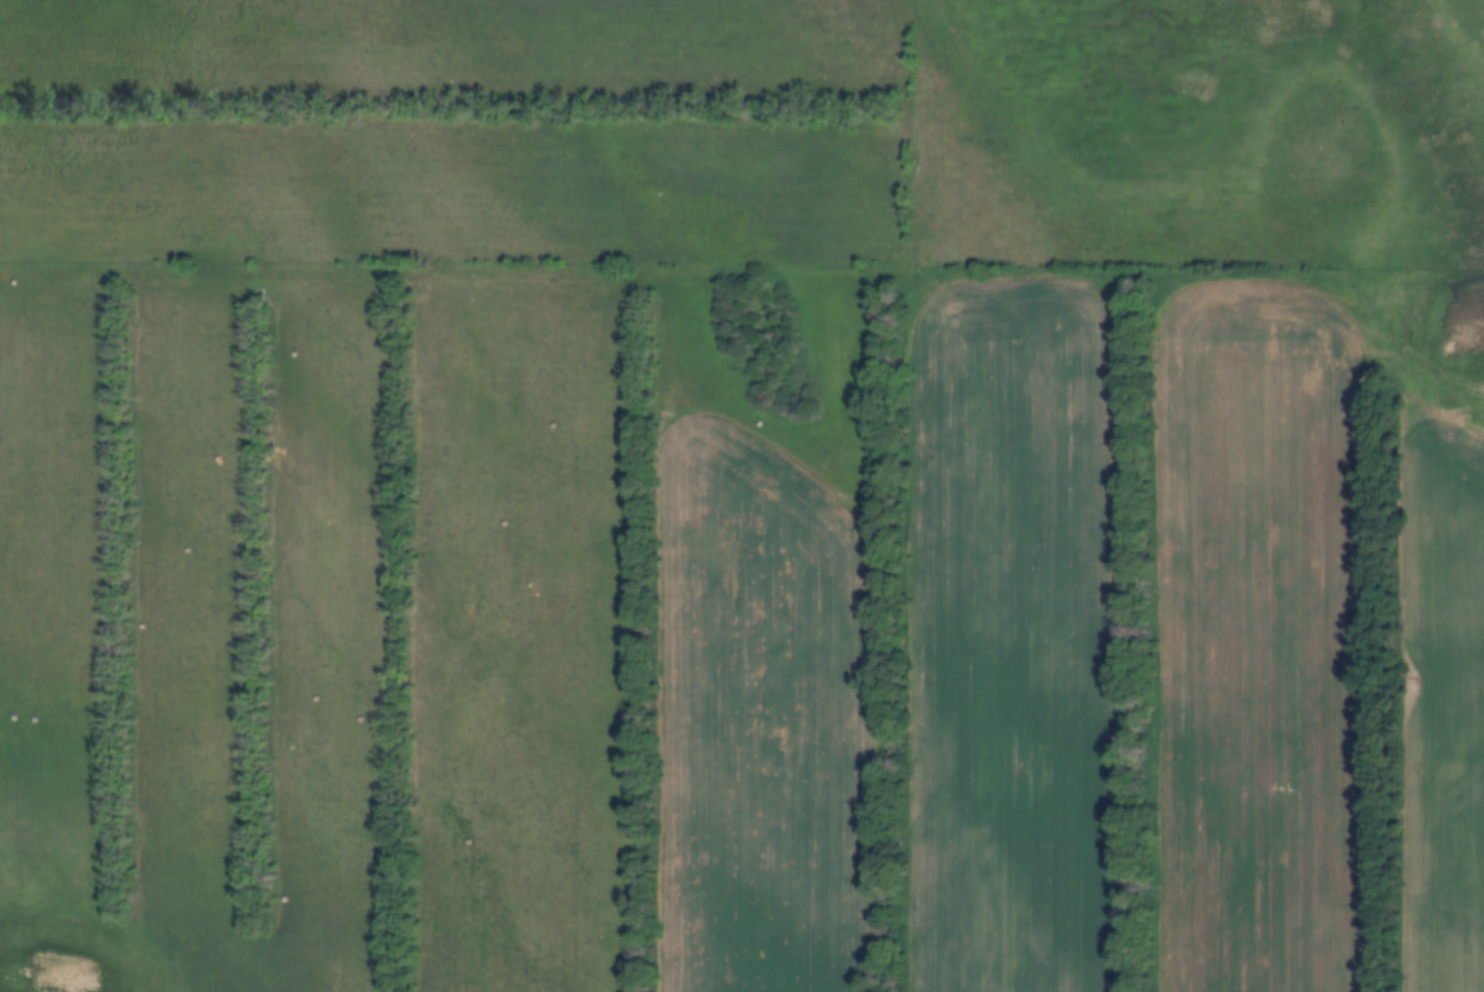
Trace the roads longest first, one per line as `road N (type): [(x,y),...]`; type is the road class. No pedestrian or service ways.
road 1 (track): [(0,269),(1483,277)]

